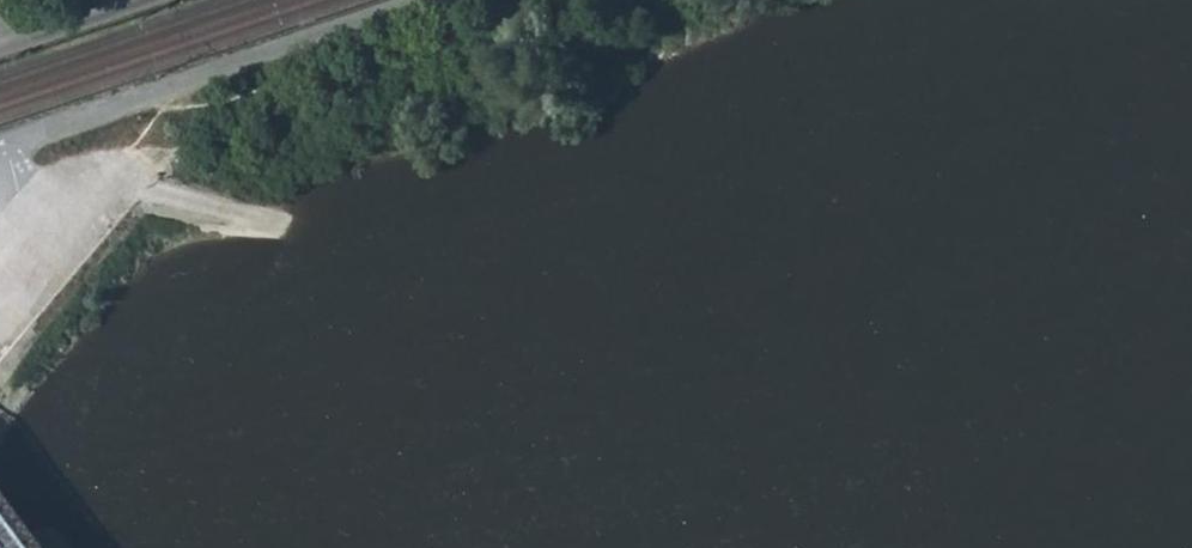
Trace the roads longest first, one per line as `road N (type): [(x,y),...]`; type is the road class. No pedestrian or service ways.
road 1 (residential): [(152,0),(0,48)]

